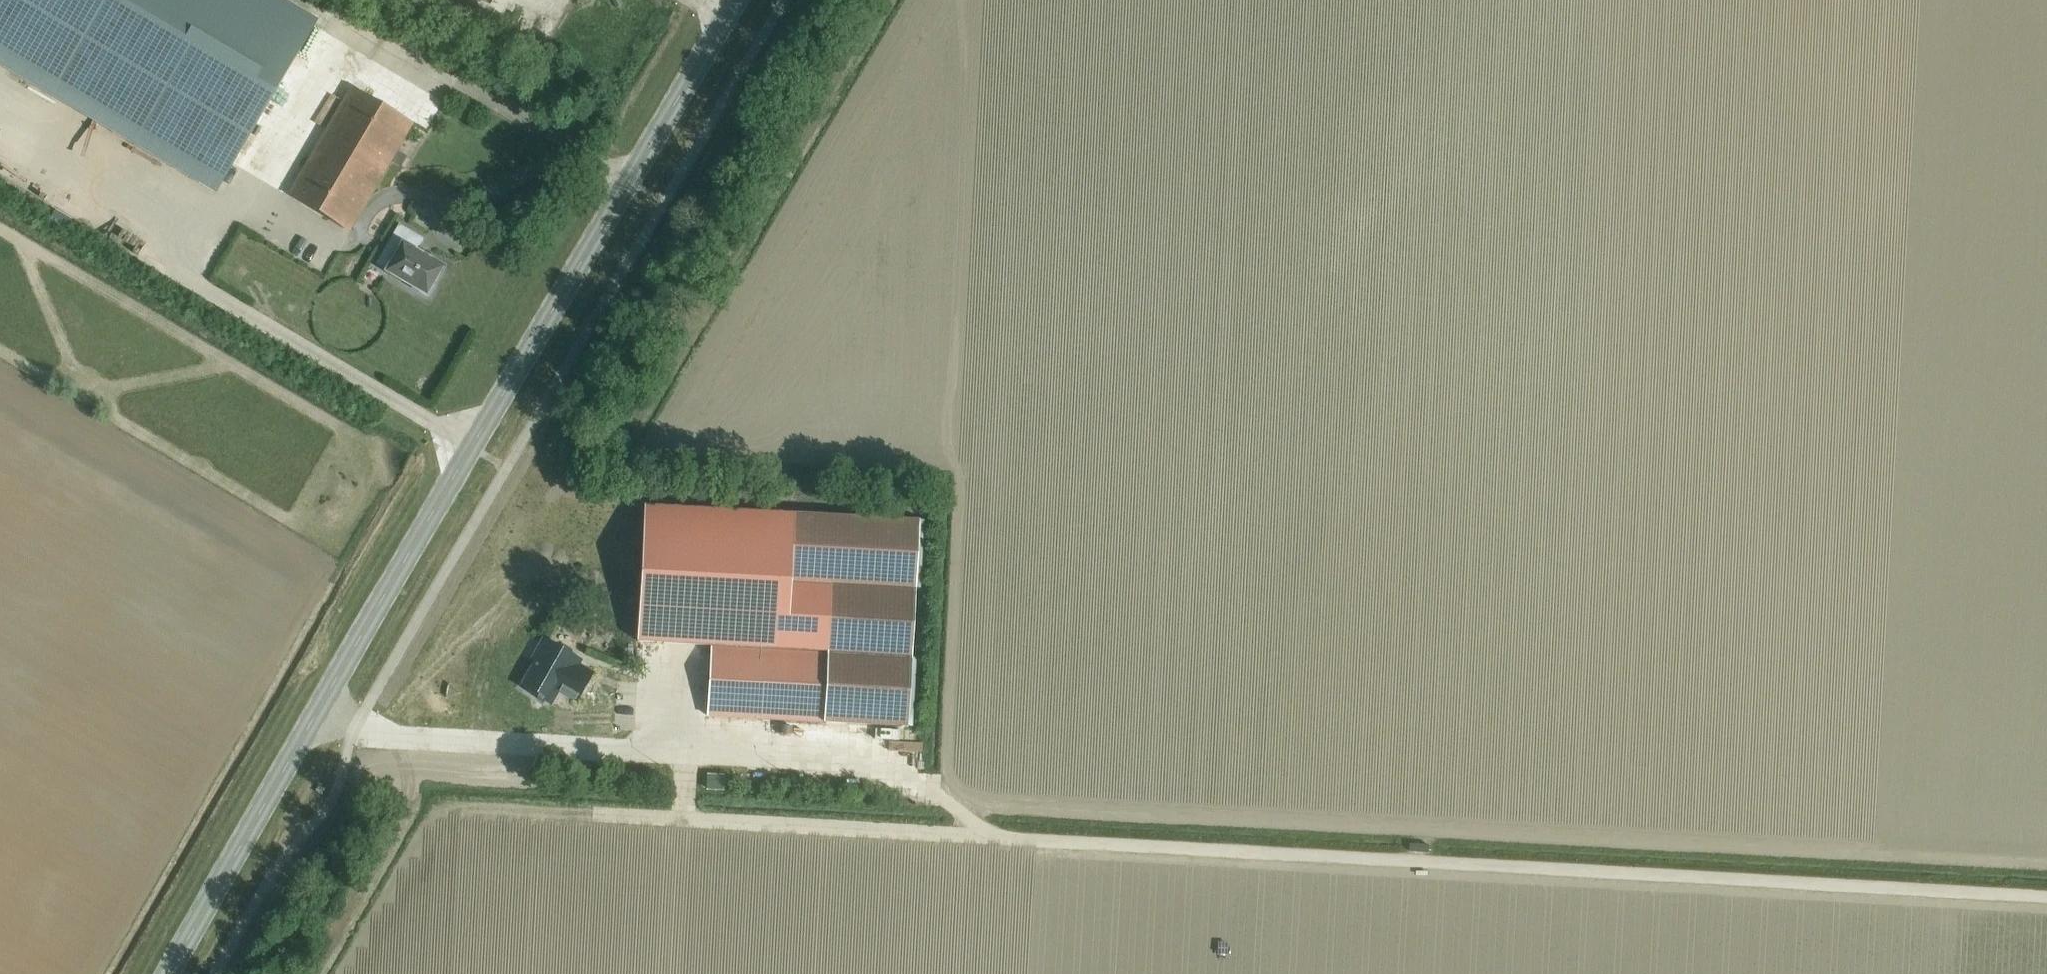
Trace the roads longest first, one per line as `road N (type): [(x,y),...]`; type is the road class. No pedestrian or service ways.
road 1 (tertiary): [(165,973),(734,0)]

